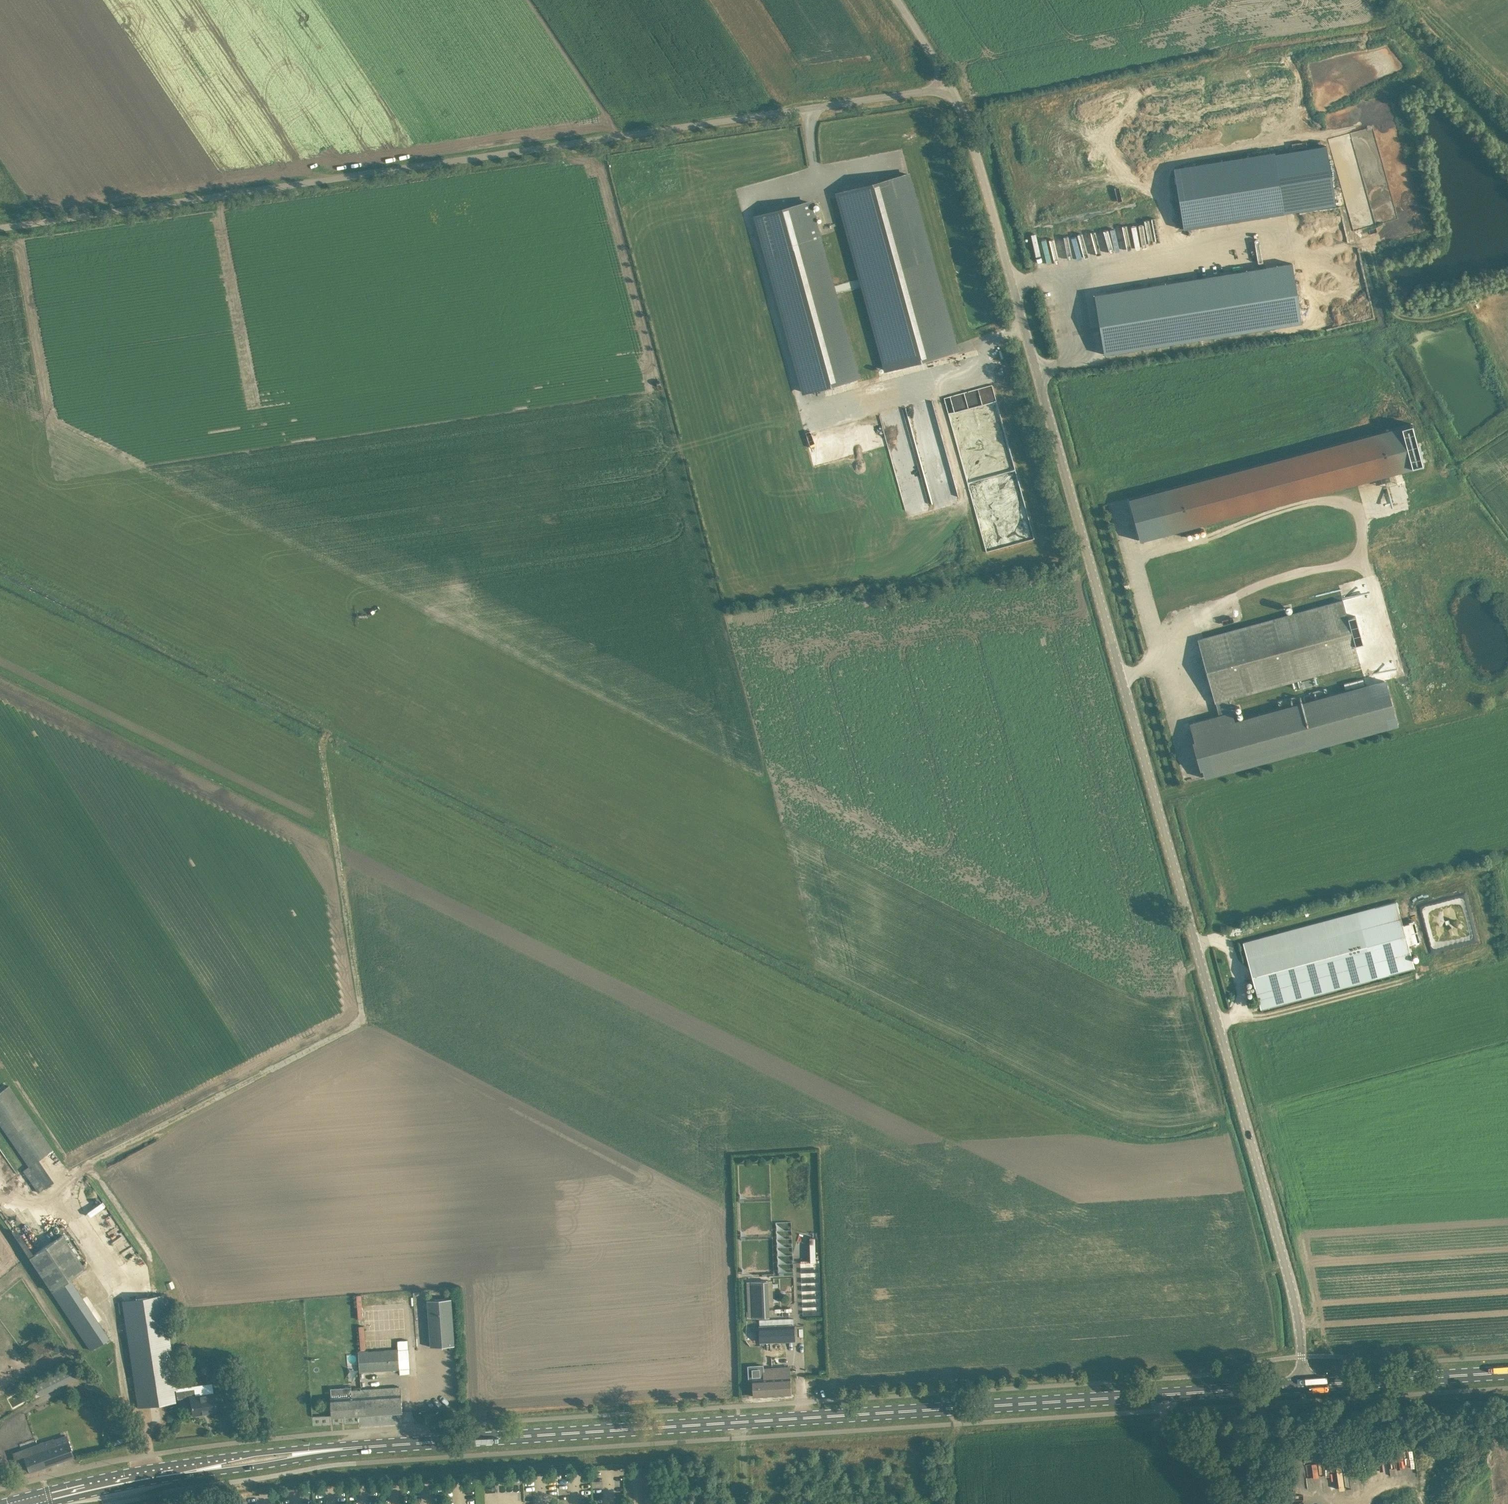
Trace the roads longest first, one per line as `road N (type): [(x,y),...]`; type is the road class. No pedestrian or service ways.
road 1 (unclassified): [(1304,1384),(1284,1258),(951,87)]
road 2 (primary): [(1304,1384),(309,1452)]
road 3 (unclassified): [(0,228),(951,87)]
road 4 (track): [(334,730),(328,764),(365,1019),(88,1168)]
road 5 (primary): [(1507,1372),(1304,1384)]
road 6 (primary): [(21,1503),(212,1464)]
road 7 (track): [(1167,1393),(1169,1425),(1230,1503)]

